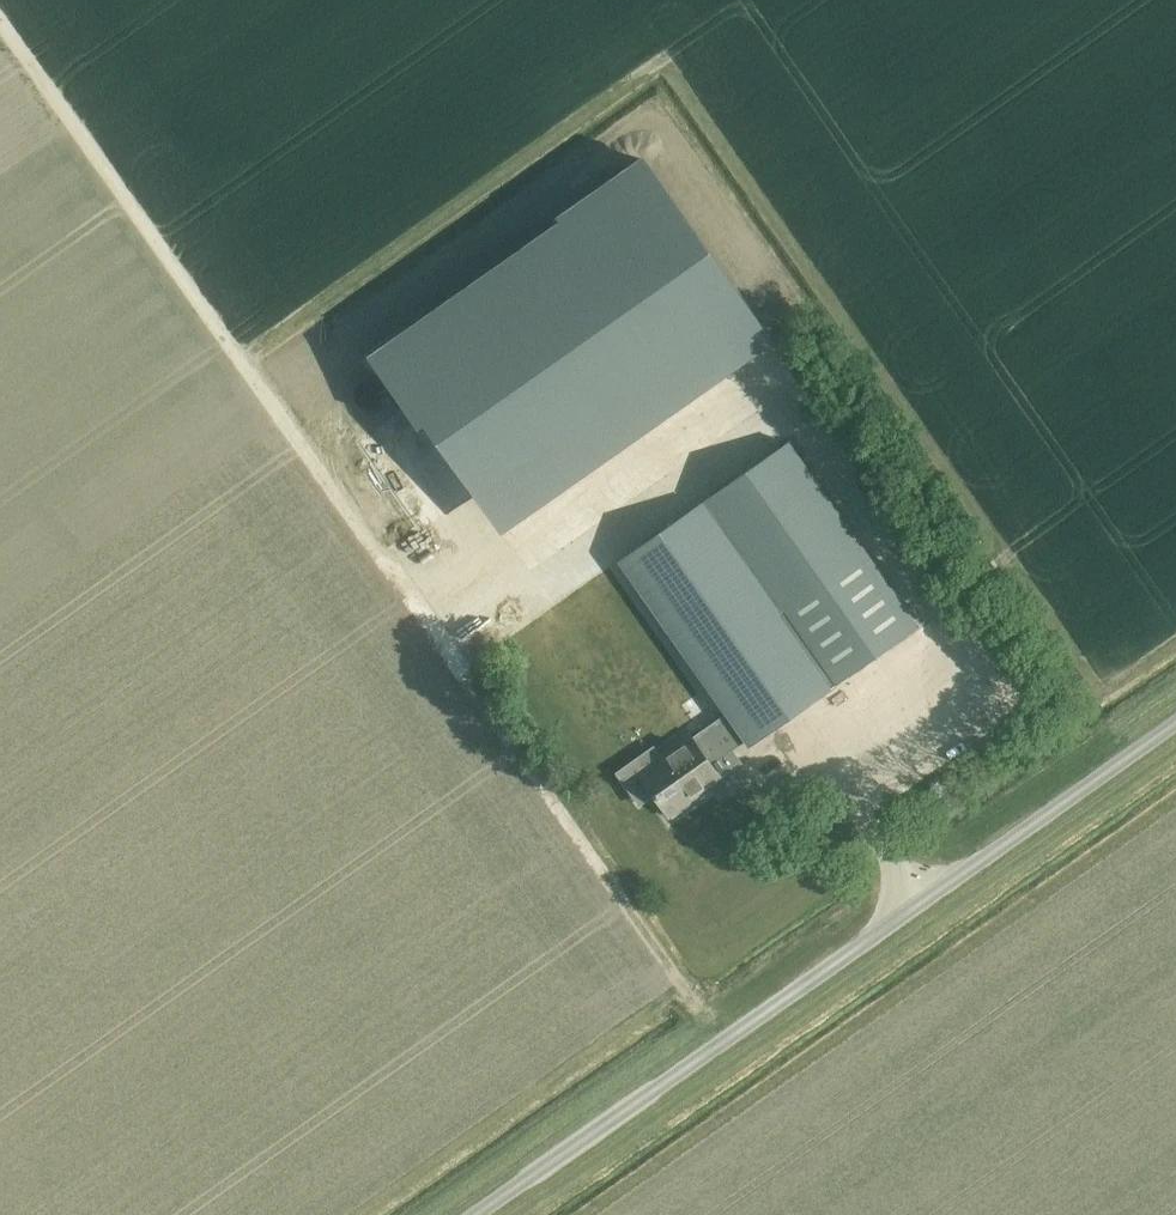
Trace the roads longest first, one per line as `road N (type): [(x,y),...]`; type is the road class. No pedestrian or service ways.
road 1 (residential): [(480,1214),(1175,724)]

